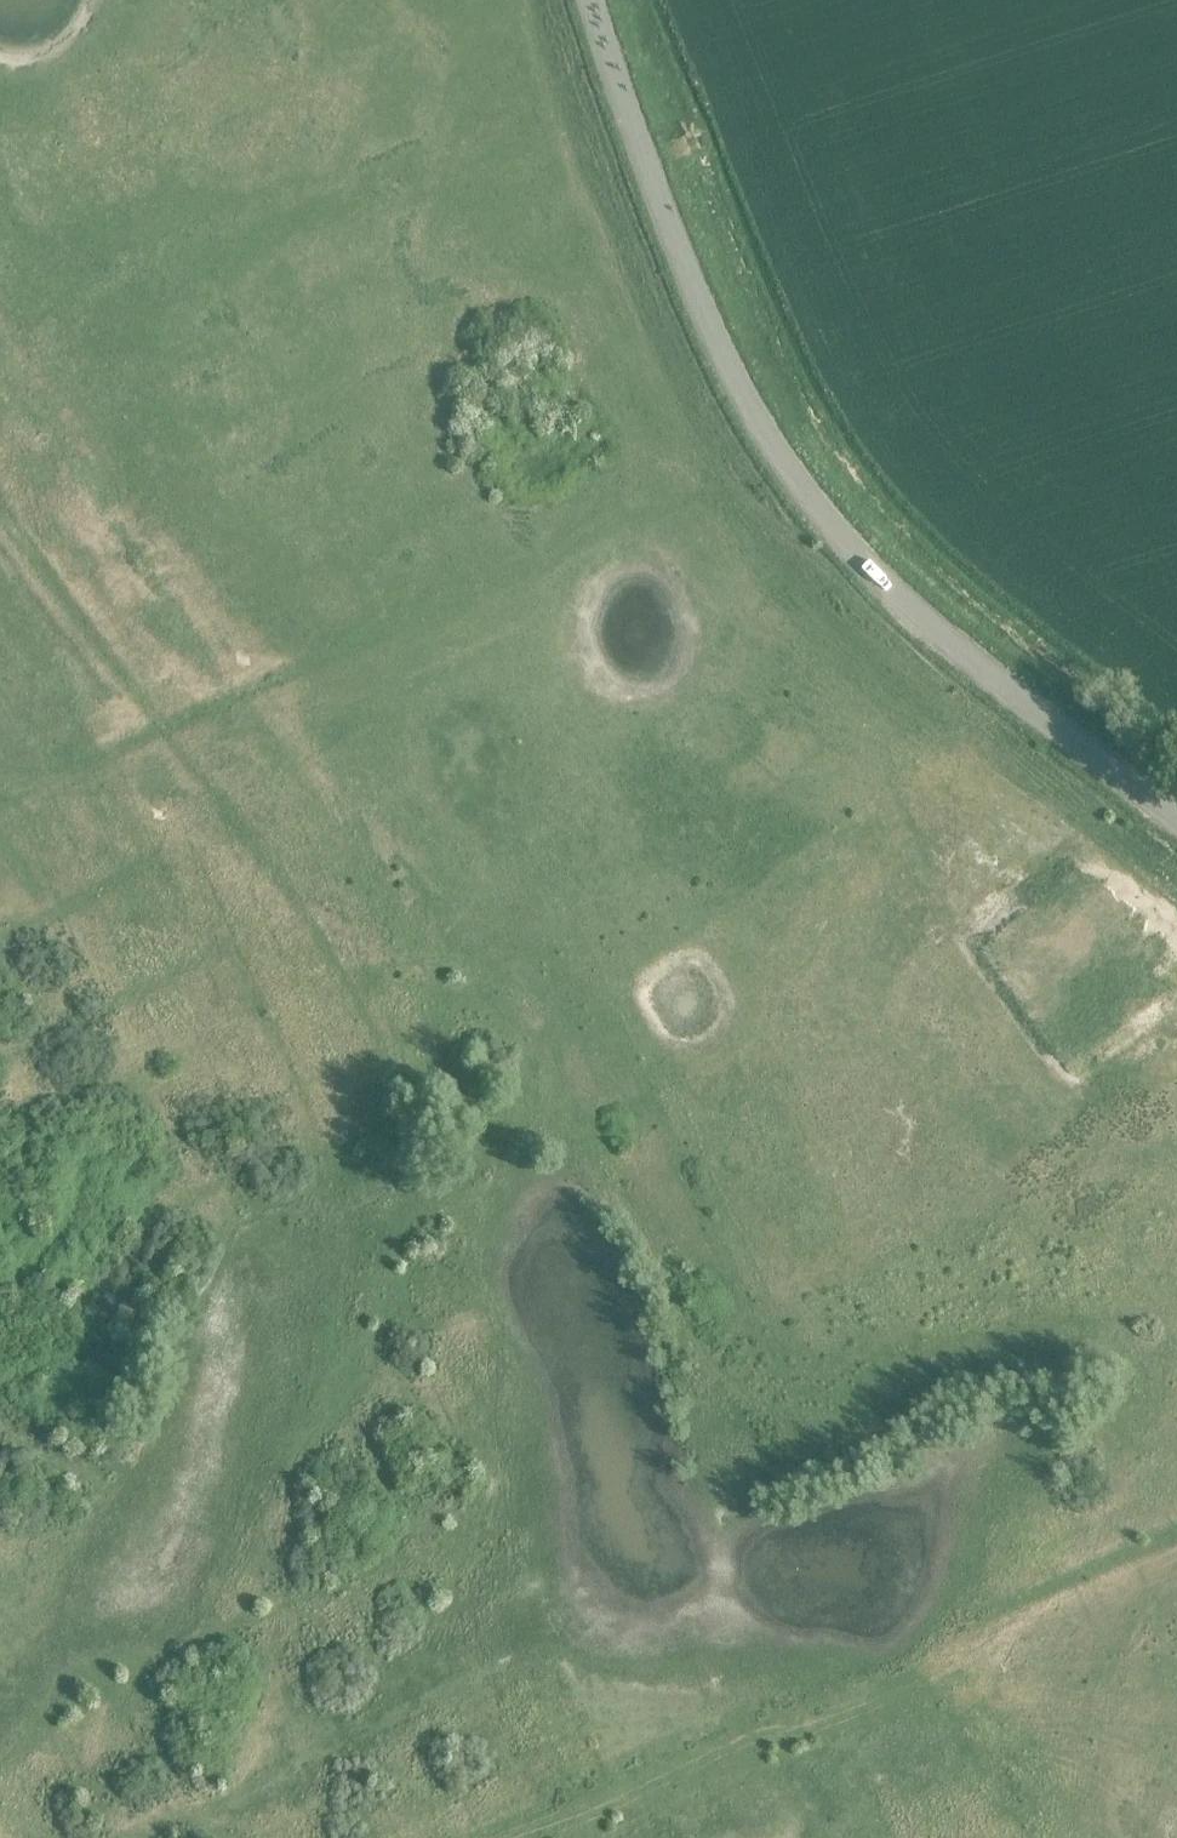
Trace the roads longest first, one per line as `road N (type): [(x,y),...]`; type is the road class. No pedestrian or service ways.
road 1 (unclassified): [(1176,821),(920,618),(834,531),(767,437),(698,296),(592,0)]
road 2 (track): [(529,1837),(1176,1553)]

